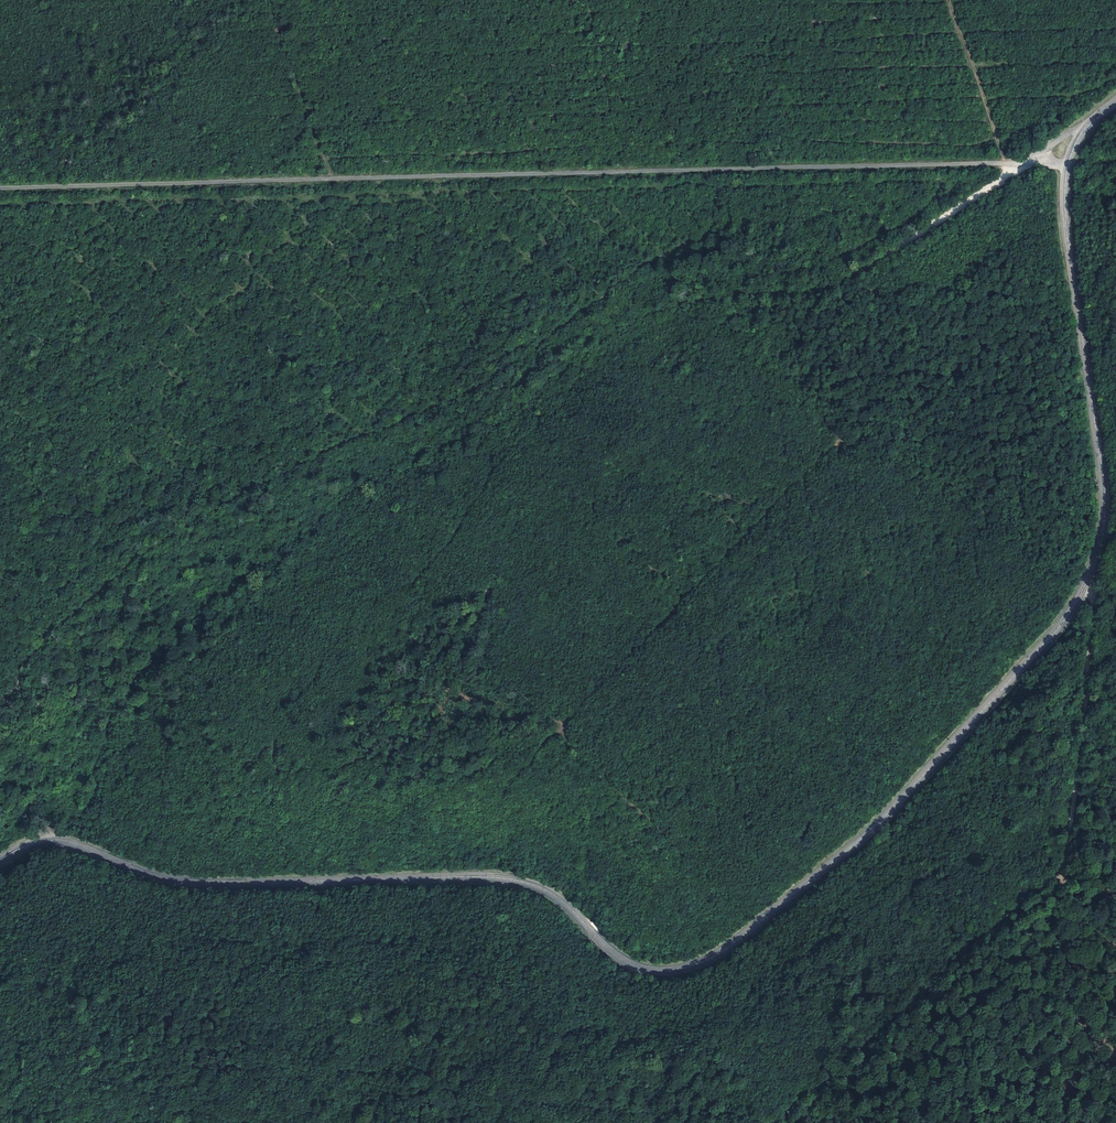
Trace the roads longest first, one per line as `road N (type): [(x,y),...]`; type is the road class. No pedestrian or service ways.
road 1 (secondary): [(0,859),(49,838),(199,883),(490,877),(549,892),(633,965),(677,972),(718,958),(890,811),(1056,632),(1088,580),(1102,548),(1105,508),(1066,227),(1068,163)]
road 2 (track): [(49,838),(78,820),(100,793),(106,710),(136,659),(239,574),(384,465),(469,432),(561,363),(637,320),(730,299)]
road 3 (track): [(1006,163),(328,179)]
road 4 (track): [(776,1122),(985,935),(1069,847)]
road 5 (track): [(730,299),(819,288),(884,256),(1026,162),(1006,163)]
road 6 (track): [(328,179),(0,188)]
road 7 (track): [(1069,847),(1088,672)]

